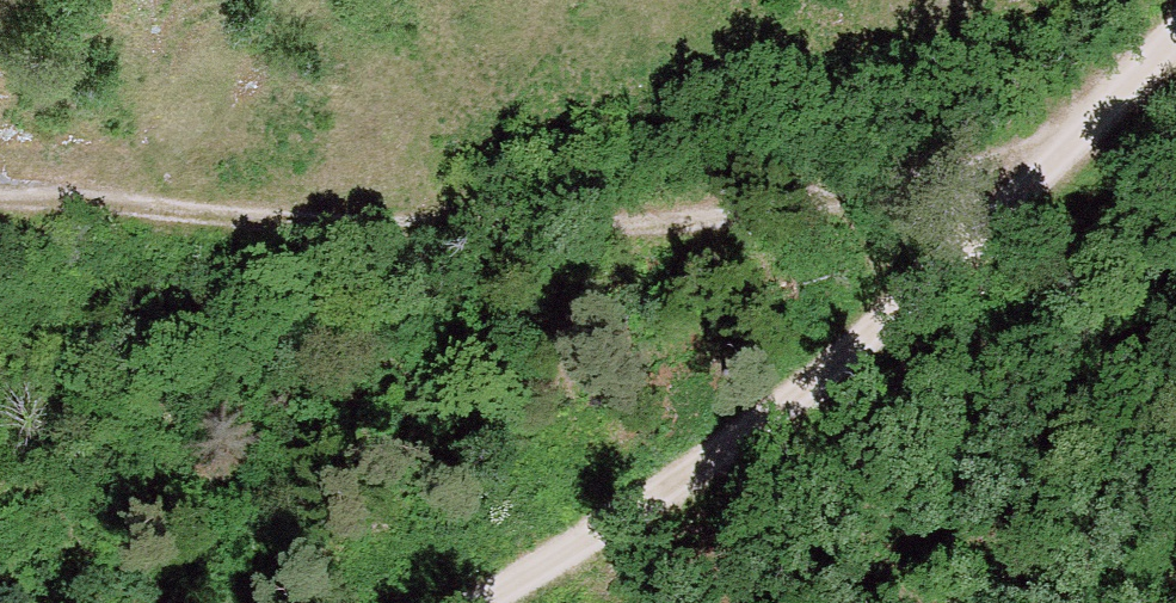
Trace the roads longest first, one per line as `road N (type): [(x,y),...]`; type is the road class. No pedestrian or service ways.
road 1 (track): [(1021,173),(638,224),(0,200)]
road 2 (track): [(454,602),(838,361),(1021,173),(1175,28)]

